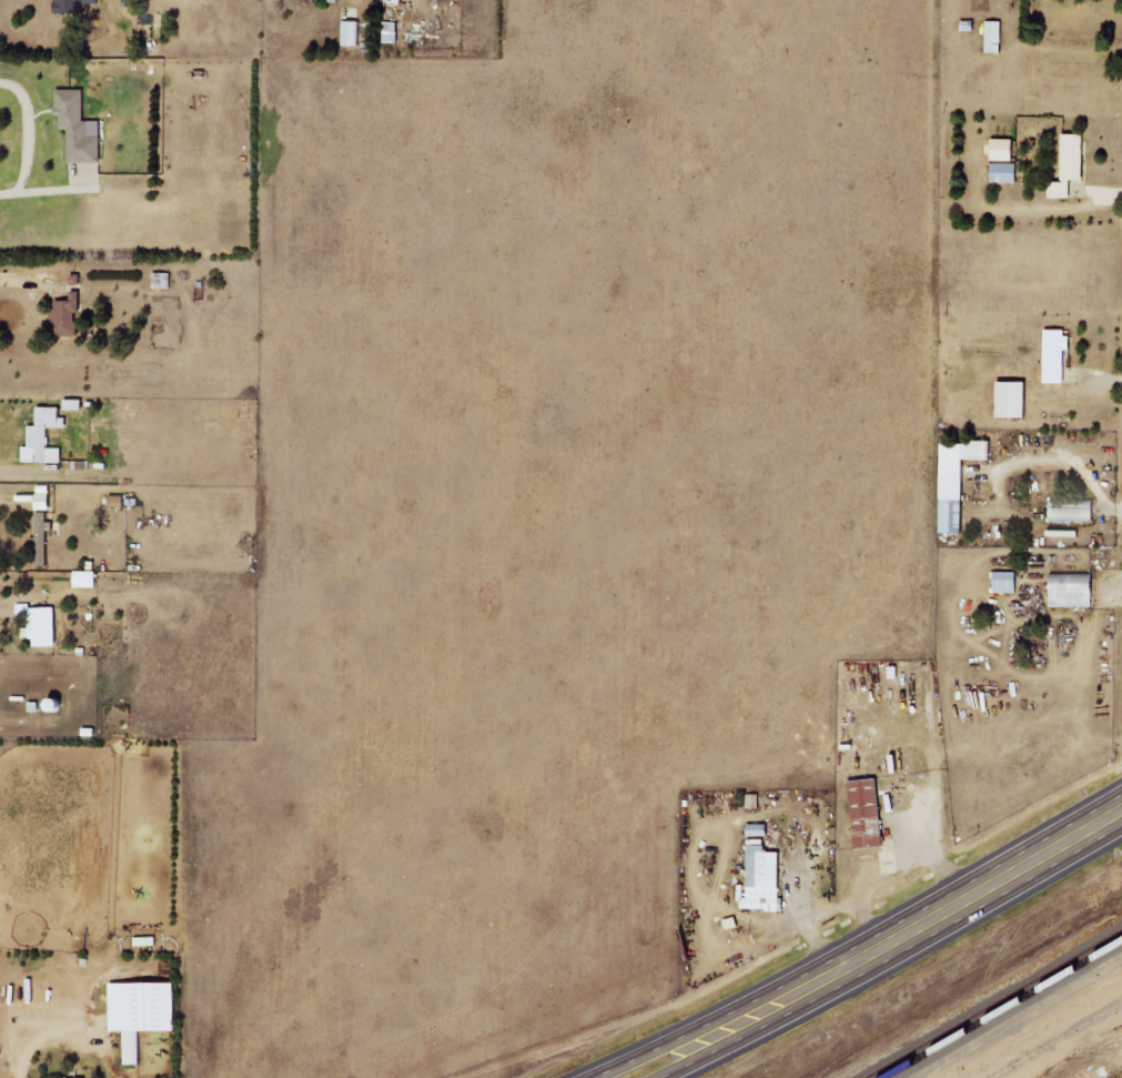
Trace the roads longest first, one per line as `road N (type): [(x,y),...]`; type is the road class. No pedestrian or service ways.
road 1 (trunk): [(1121,809),(711,1037)]
road 2 (trunk): [(711,1037),(666,1044),(590,1077)]

